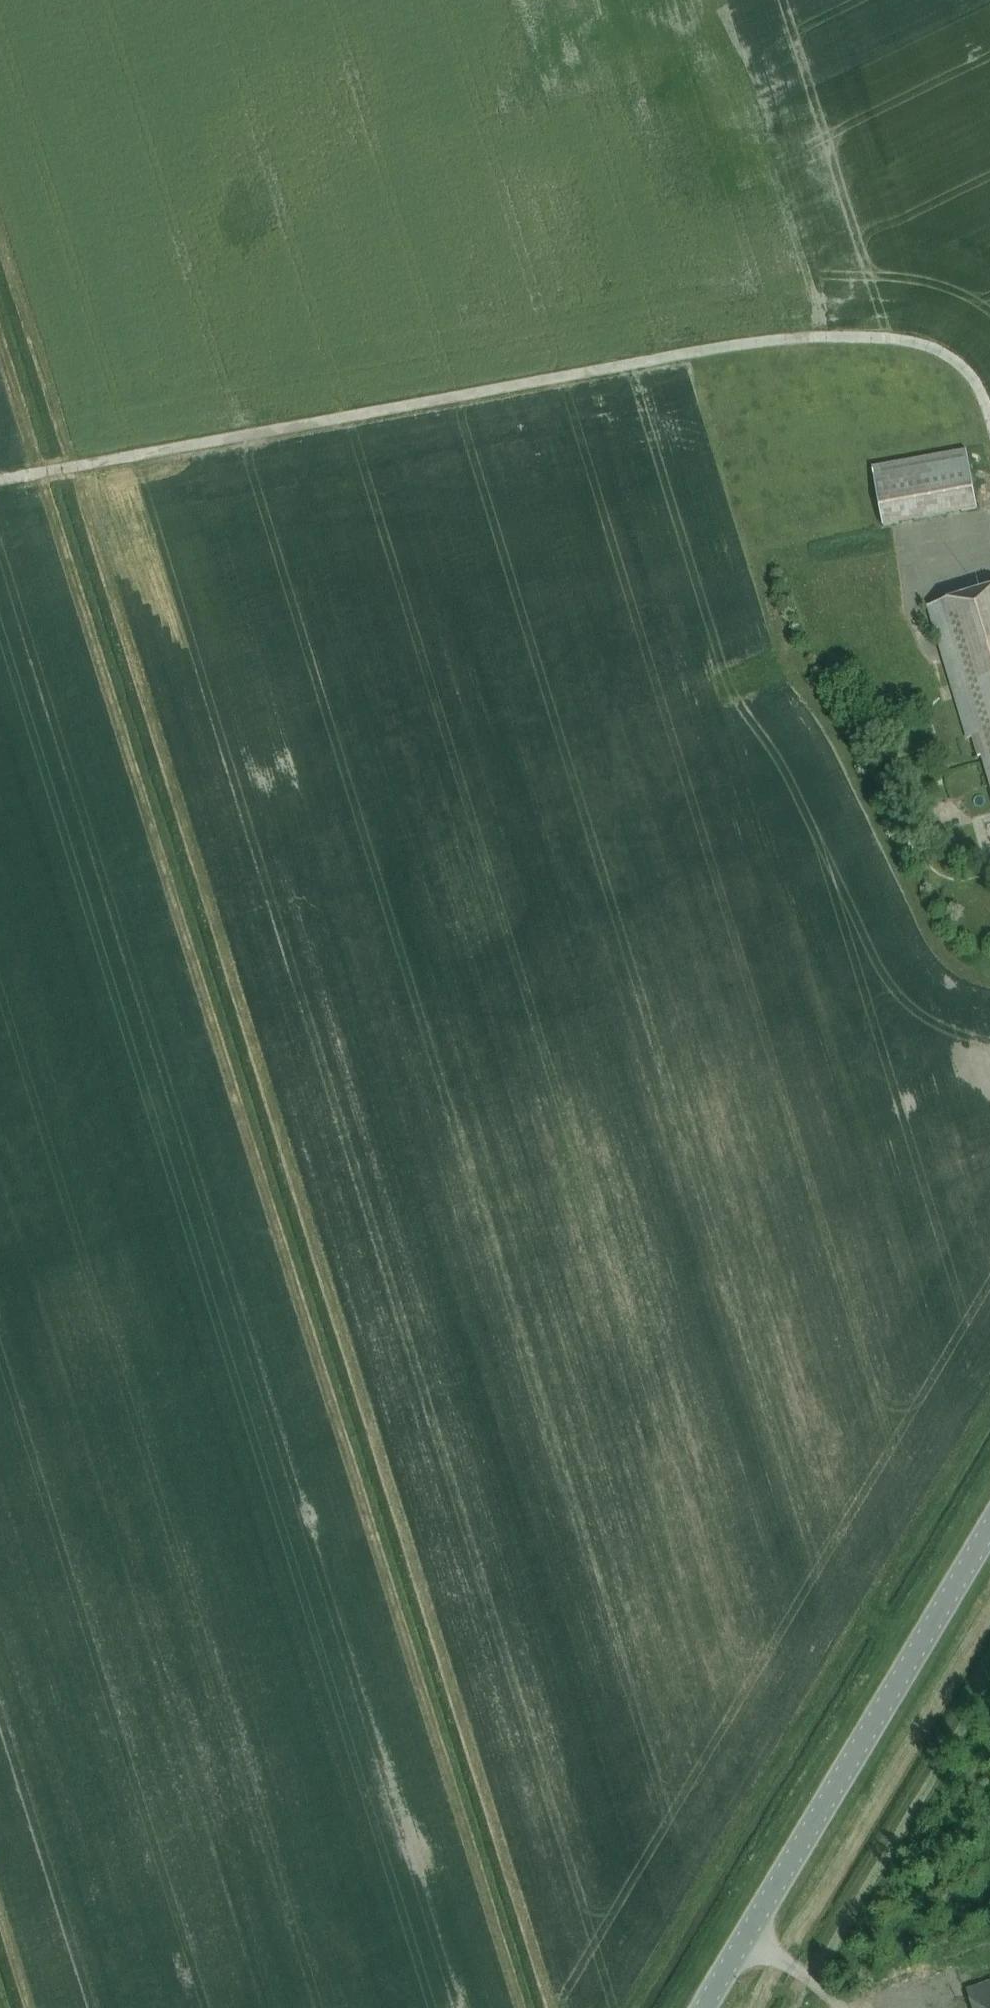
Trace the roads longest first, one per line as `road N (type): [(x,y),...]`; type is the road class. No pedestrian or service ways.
road 1 (track): [(989,426),(964,370),(935,348),(896,339),(802,338),(0,481)]
road 2 (unclassified): [(705,2007),(989,1525)]

